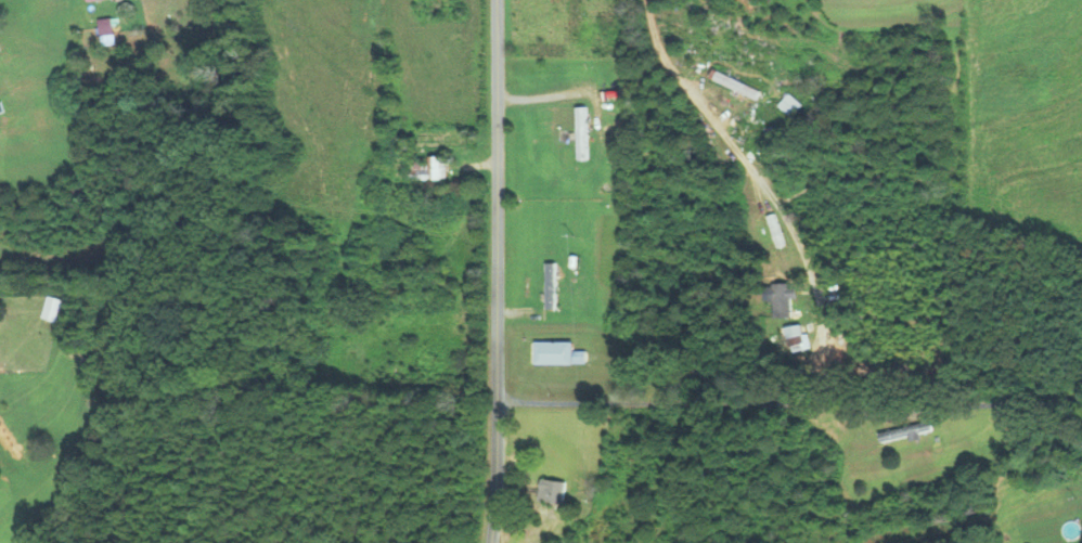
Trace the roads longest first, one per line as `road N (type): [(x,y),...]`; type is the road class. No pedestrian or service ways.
road 1 (residential): [(491,542),(500,399),(497,0)]

